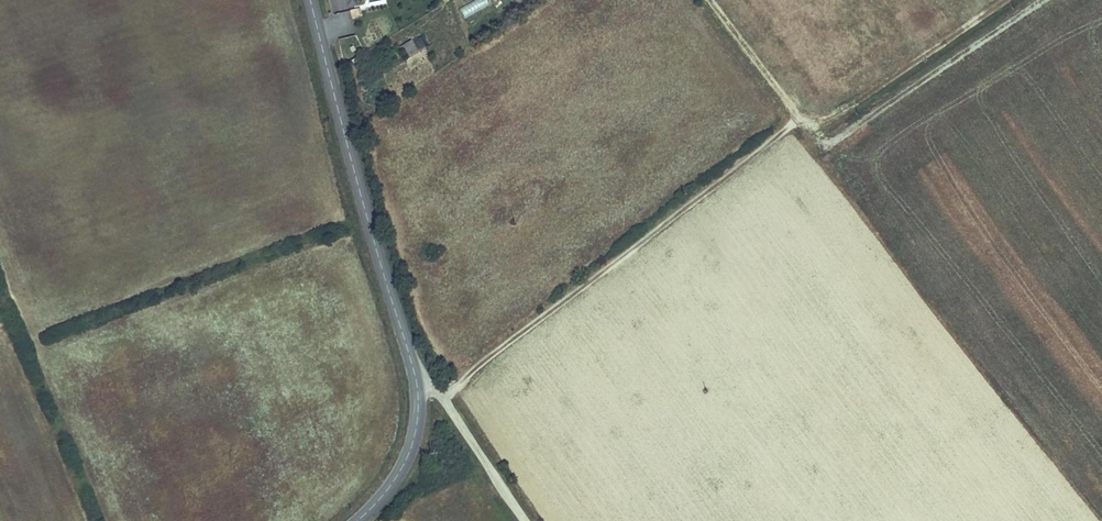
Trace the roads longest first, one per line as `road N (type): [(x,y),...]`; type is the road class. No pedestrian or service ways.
road 1 (track): [(1007,0),(849,108),(795,118),(443,393)]
road 2 (secondary): [(357,520),(402,468),(419,388),(311,0)]
road 3 (track): [(795,118),(714,0)]

